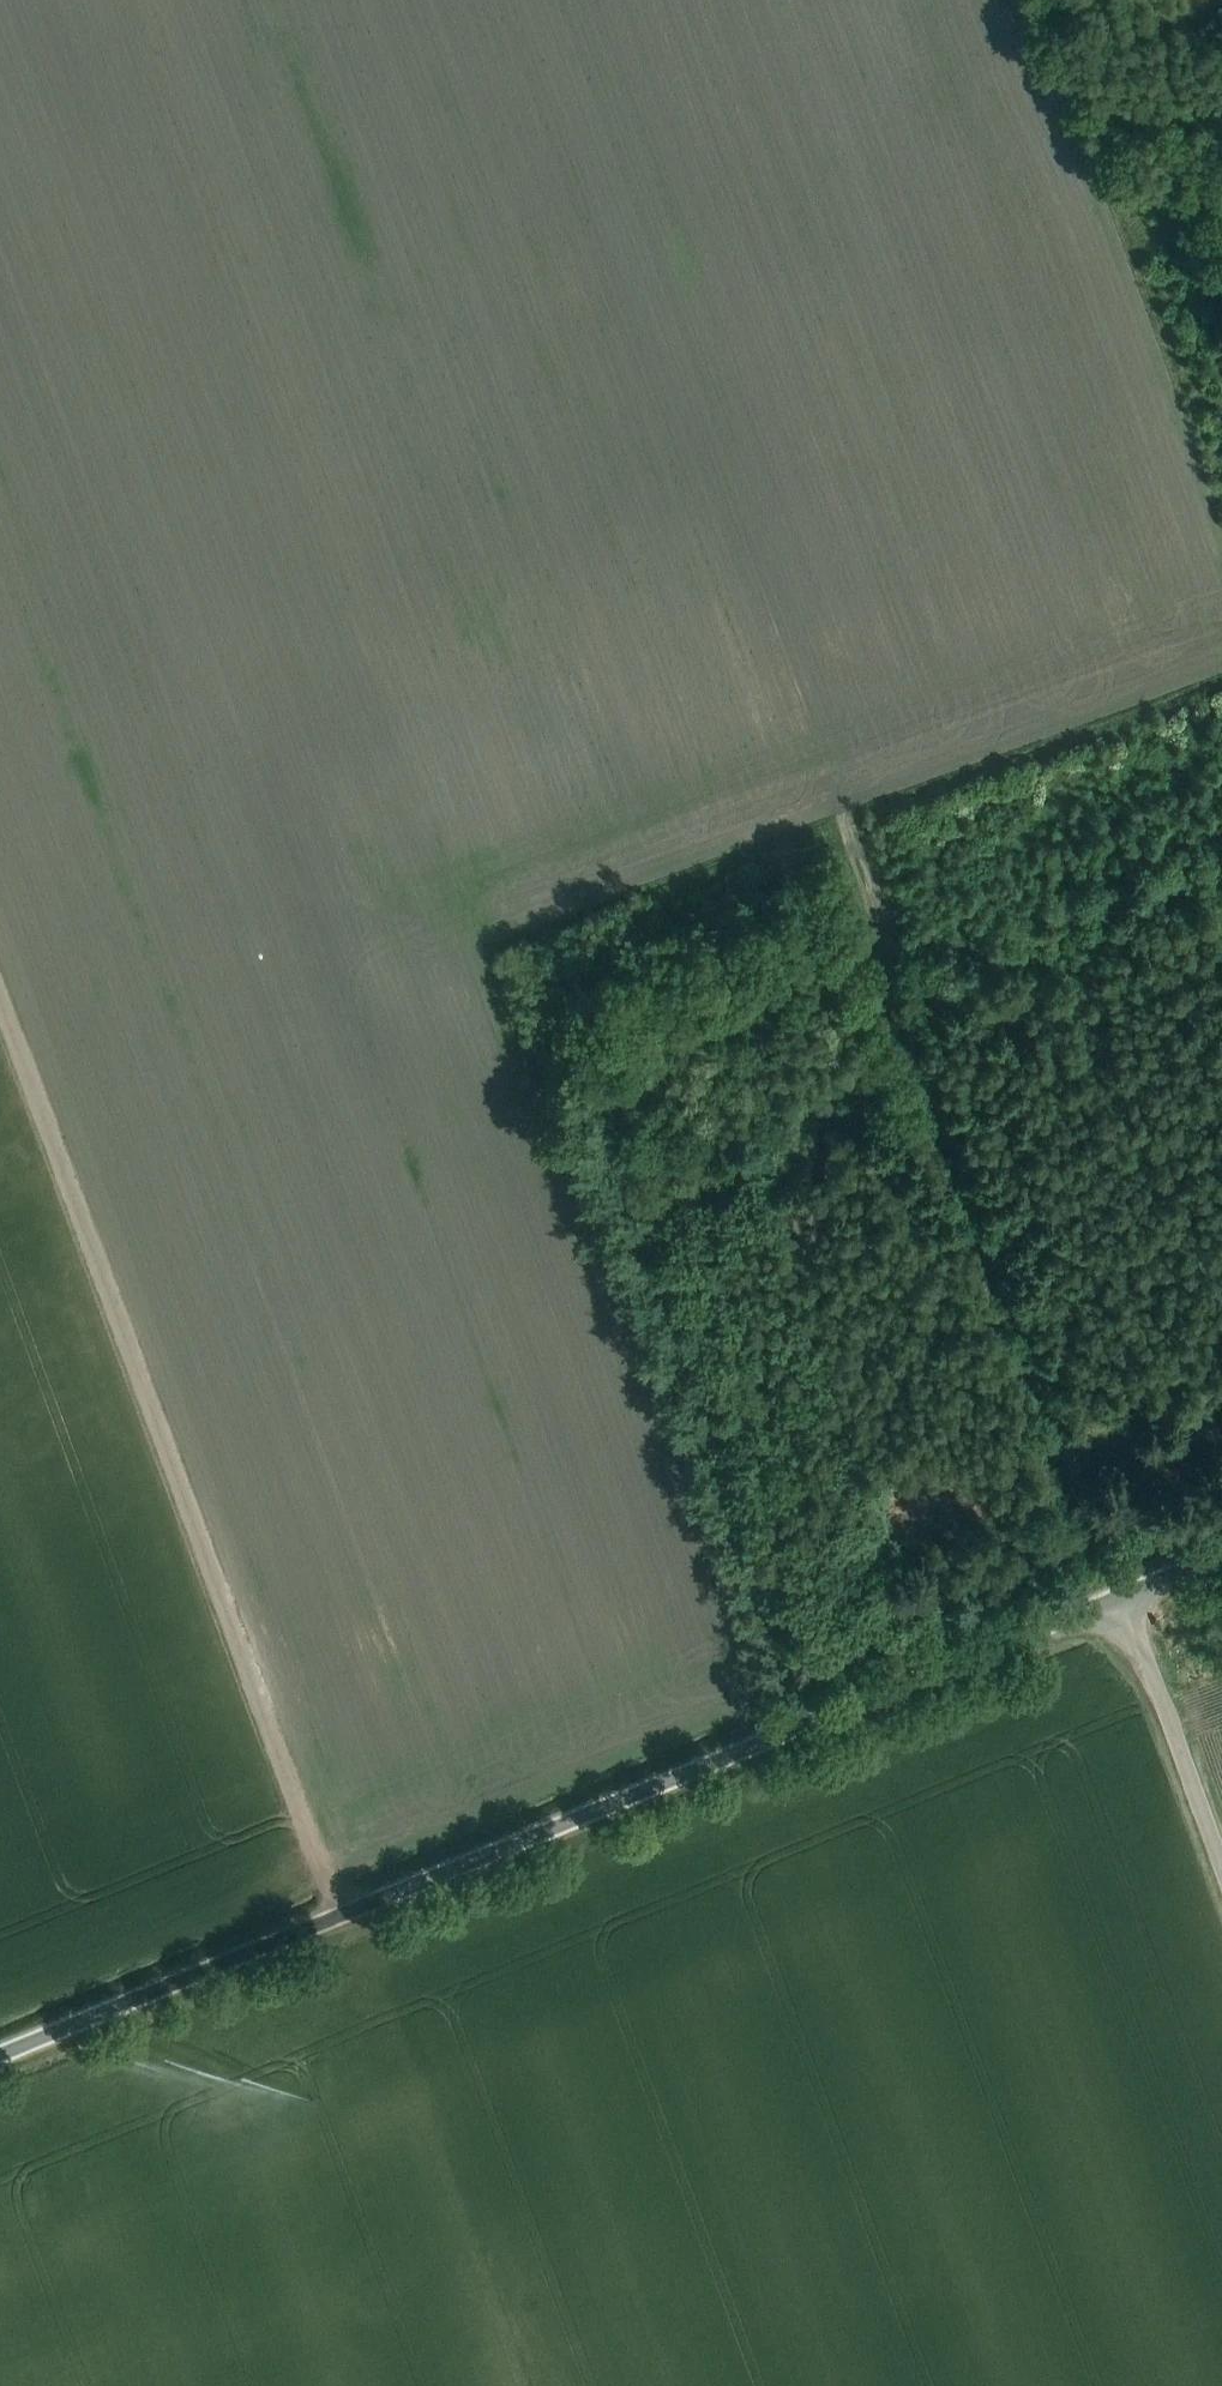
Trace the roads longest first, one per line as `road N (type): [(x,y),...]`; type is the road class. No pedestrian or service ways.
road 1 (unclassified): [(0,2055),(1221,1554)]
road 2 (track): [(342,1915),(0,994)]
road 3 (track): [(1122,1595),(843,823)]

